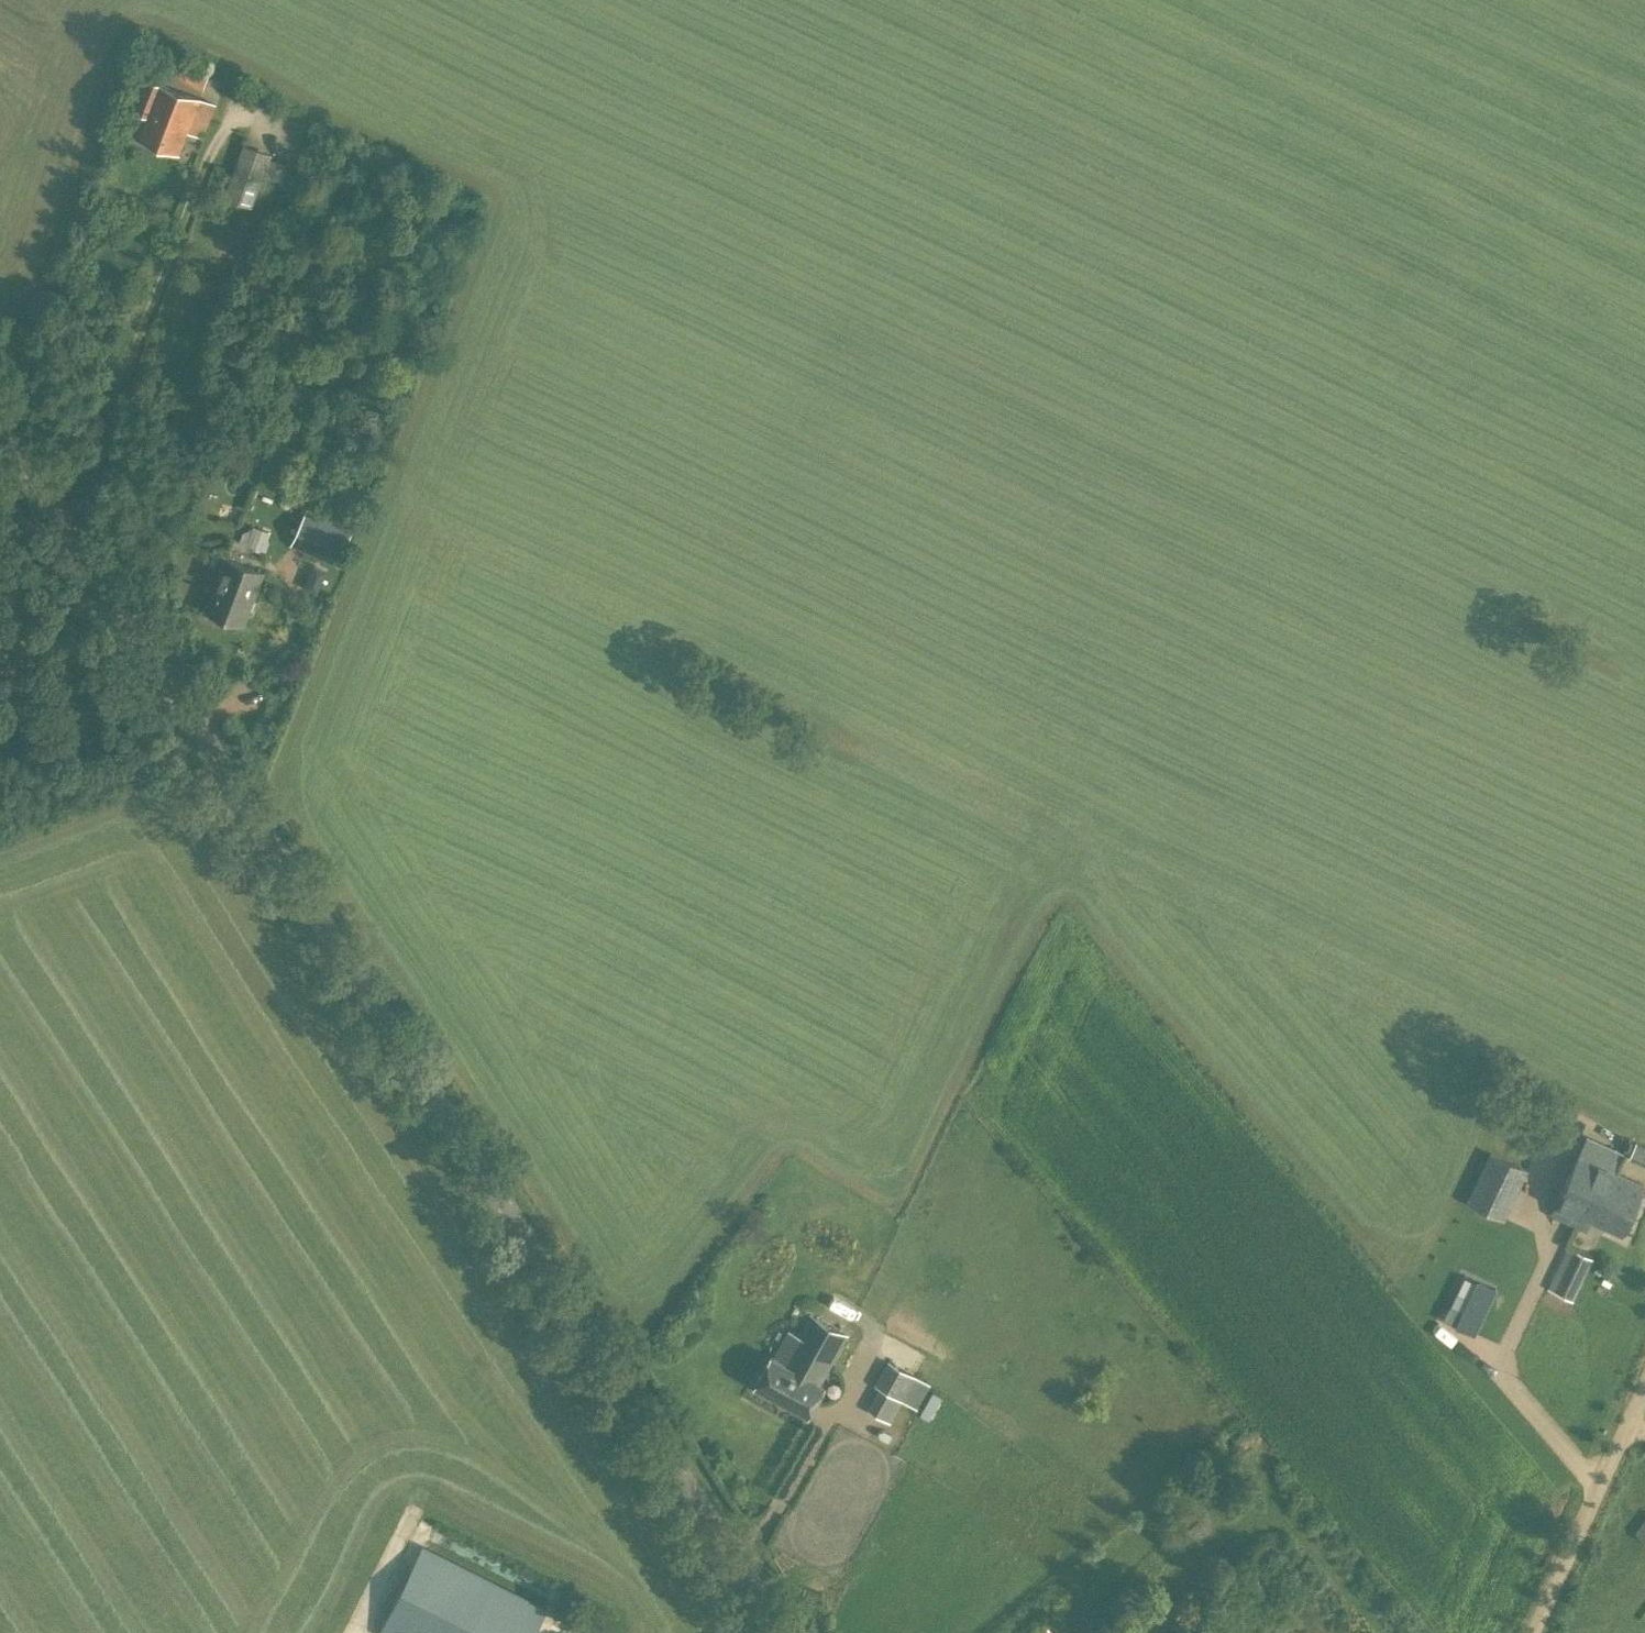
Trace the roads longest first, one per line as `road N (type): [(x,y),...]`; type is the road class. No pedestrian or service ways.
road 1 (tertiary): [(779,1632),(0,428)]
road 2 (track): [(1644,1384),(1531,1632)]

